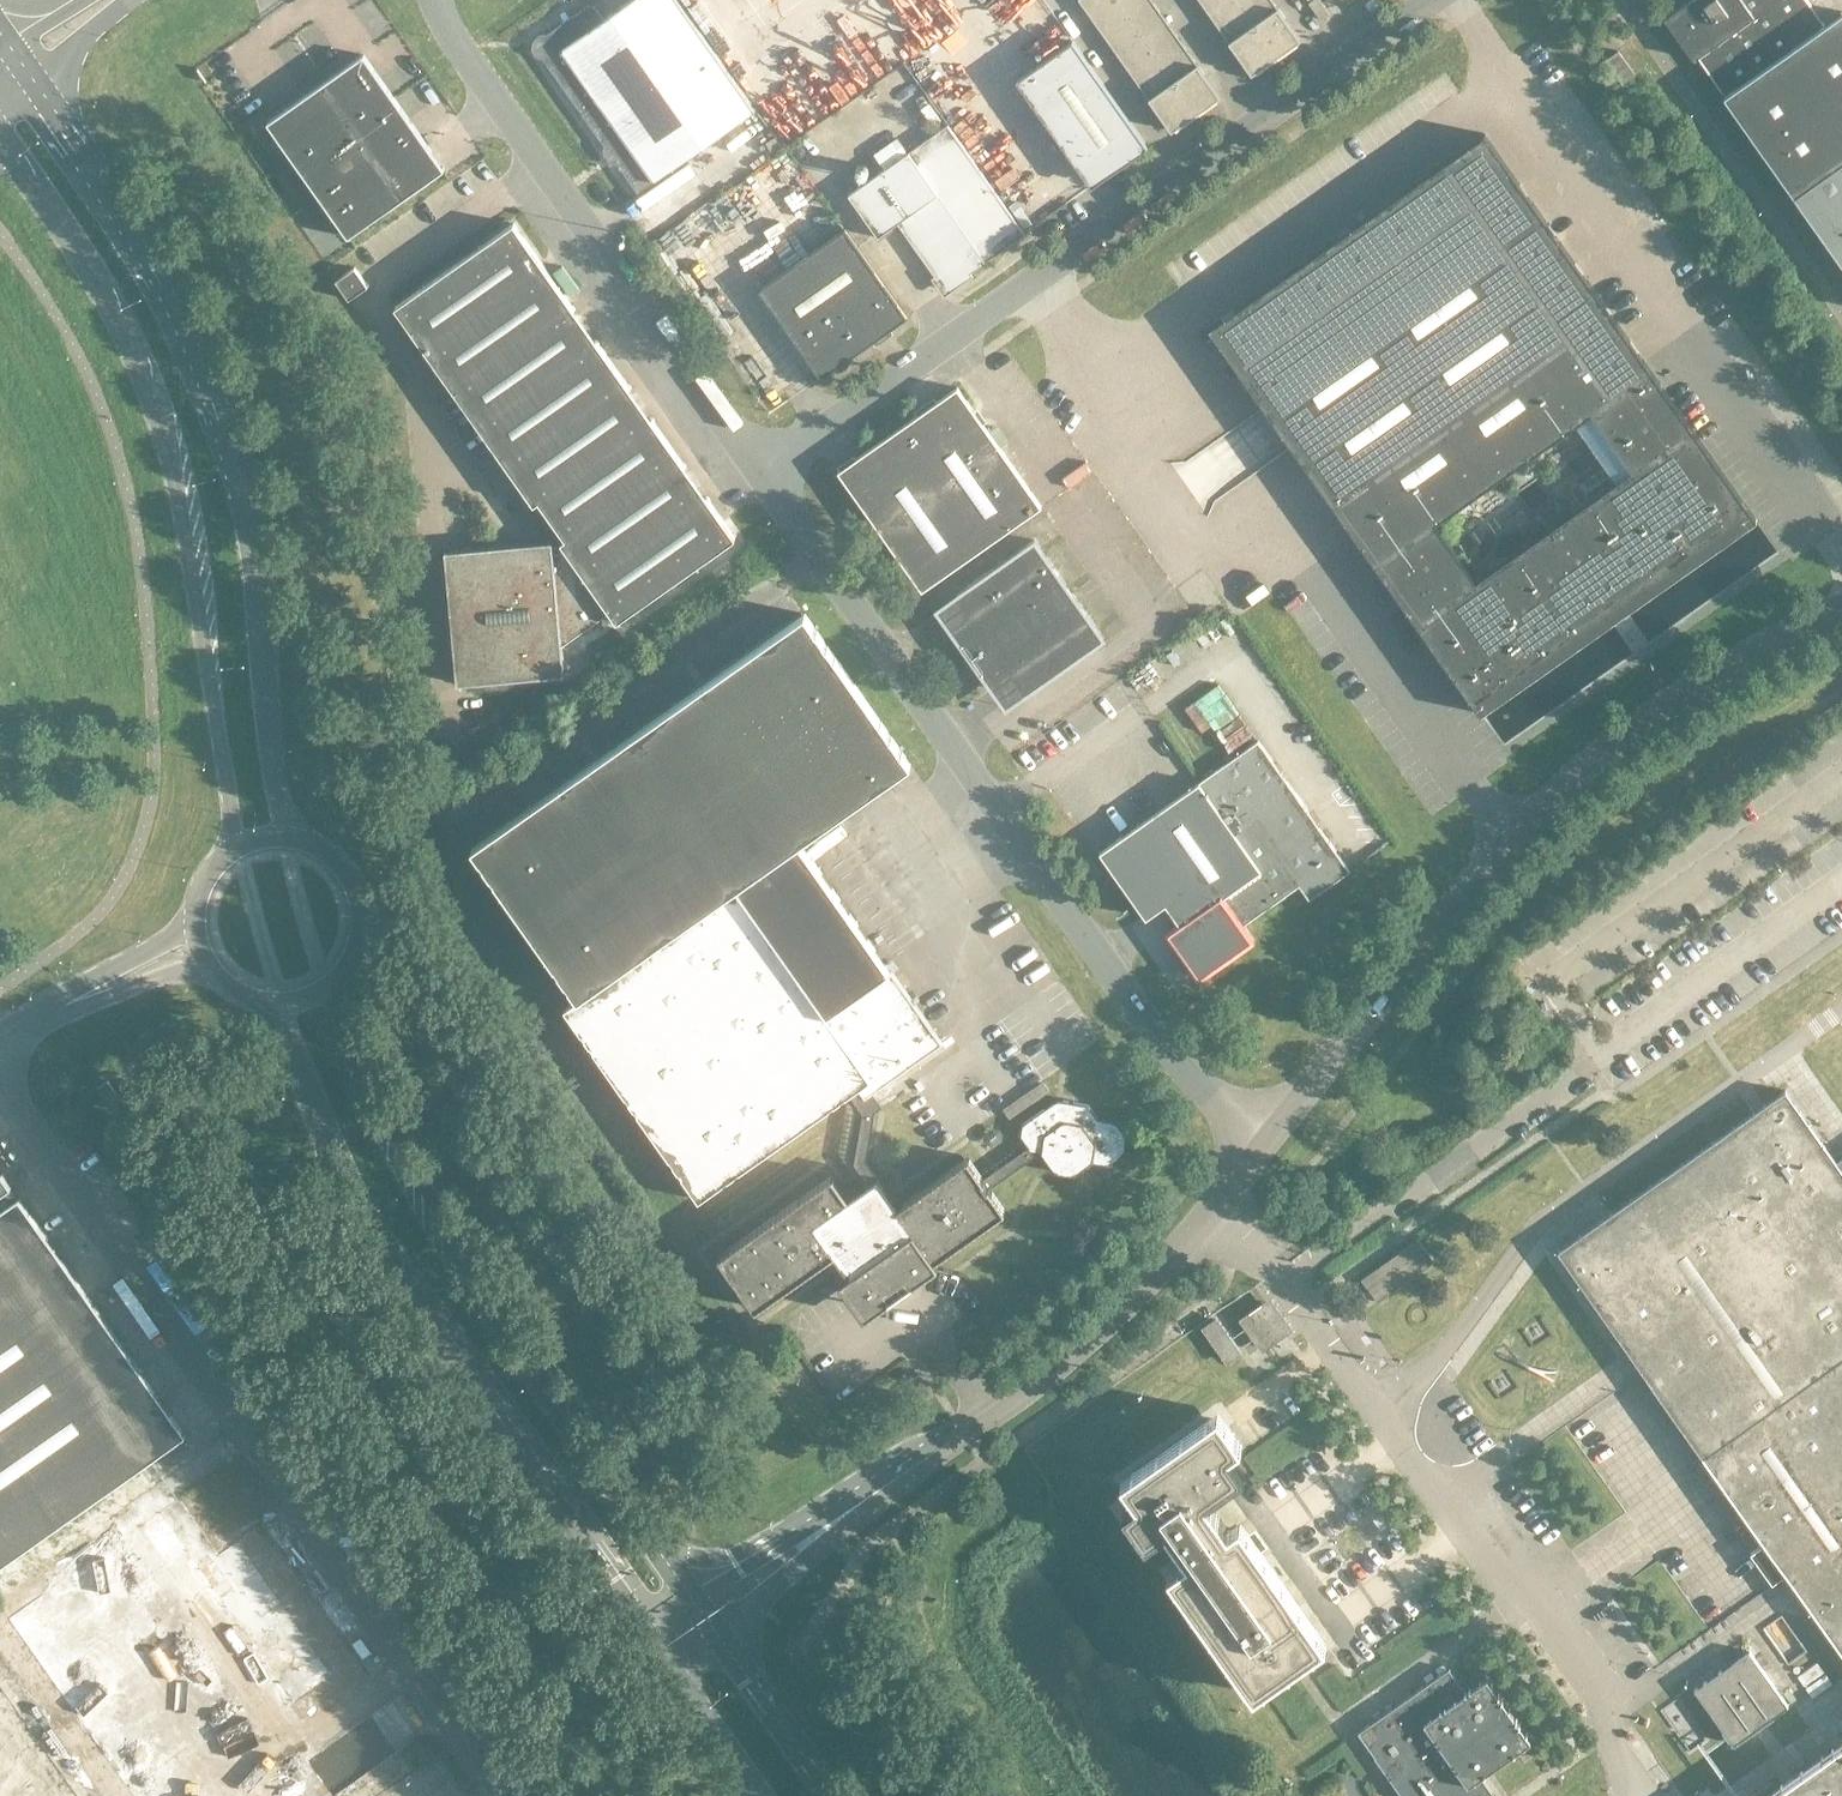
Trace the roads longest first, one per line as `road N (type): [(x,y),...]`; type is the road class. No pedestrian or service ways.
road 1 (unclassified): [(495,1795),(0,1081)]
road 2 (unclassified): [(1273,1143),(1185,1075),(1007,804),(765,471)]
road 3 (secondary): [(296,842),(278,782),(242,485),(173,309),(33,83)]
road 4 (unclassified): [(765,471),(1420,0)]
road 5 (unclassified): [(1273,1143),(1541,803),(1633,723),(1841,607)]
road 6 (secondary): [(0,134),(84,254),(151,382),(167,437),(234,853)]
road 7 (secondary): [(286,1006),(323,1124),(388,1258),(527,1473),(661,1647)]
road 8 (secondary): [(693,1598),(500,1321),(390,1123),(334,985)]
road 9 (unclassified): [(1841,1012),(1544,1215),(1437,1364),(1384,1396)]
road 10 (unclassified): [(765,471),(436,0)]
road 11 (unclassified): [(1635,1795),(1614,1728),(1384,1396)]
road 12 (unclassified): [(881,1487),(992,1414),(1221,1213)]
road 13 (unclassified): [(1384,1396),(1289,1256),(1221,1213)]
road 14 (unclassified): [(881,1487),(693,1598)]
road 15 (unclassified): [(718,1632),(881,1487)]
road 16 (secondary): [(831,1795),(718,1632)]
road 17 (secondary): [(334,985),(351,965),(362,914),(340,867),(296,842)]
road 18 (secondary): [(661,1647),(765,1795)]
road 19 (unclassified): [(196,914),(62,1003)]
road 20 (unclassified): [(62,1003),(206,963)]
road 21 (unclassified): [(33,83),(140,0)]

